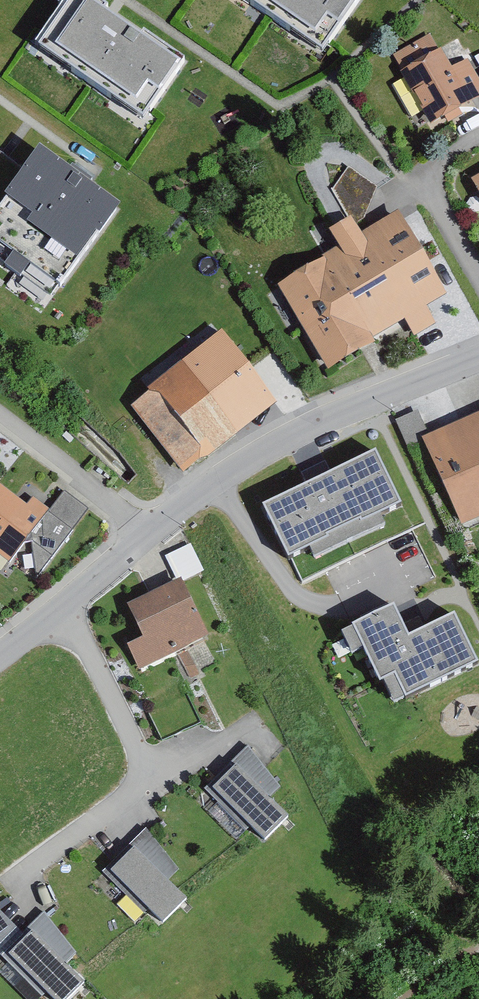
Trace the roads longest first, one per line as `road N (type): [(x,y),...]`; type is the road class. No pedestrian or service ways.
road 1 (unclassified): [(478,355),(279,441),(216,478),(146,534)]
road 2 (unclassified): [(146,534),(0,655)]
road 3 (residential): [(146,534),(0,425)]

